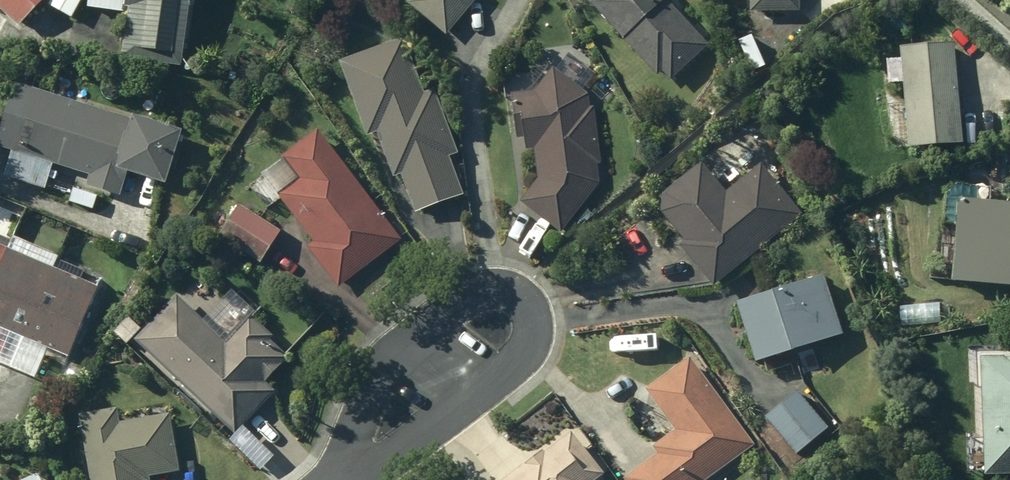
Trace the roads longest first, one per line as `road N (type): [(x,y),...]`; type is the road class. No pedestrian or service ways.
road 1 (residential): [(331,479),(348,421),(378,370),(465,298),(494,288),(519,291),(536,320),(525,355),(378,468)]

